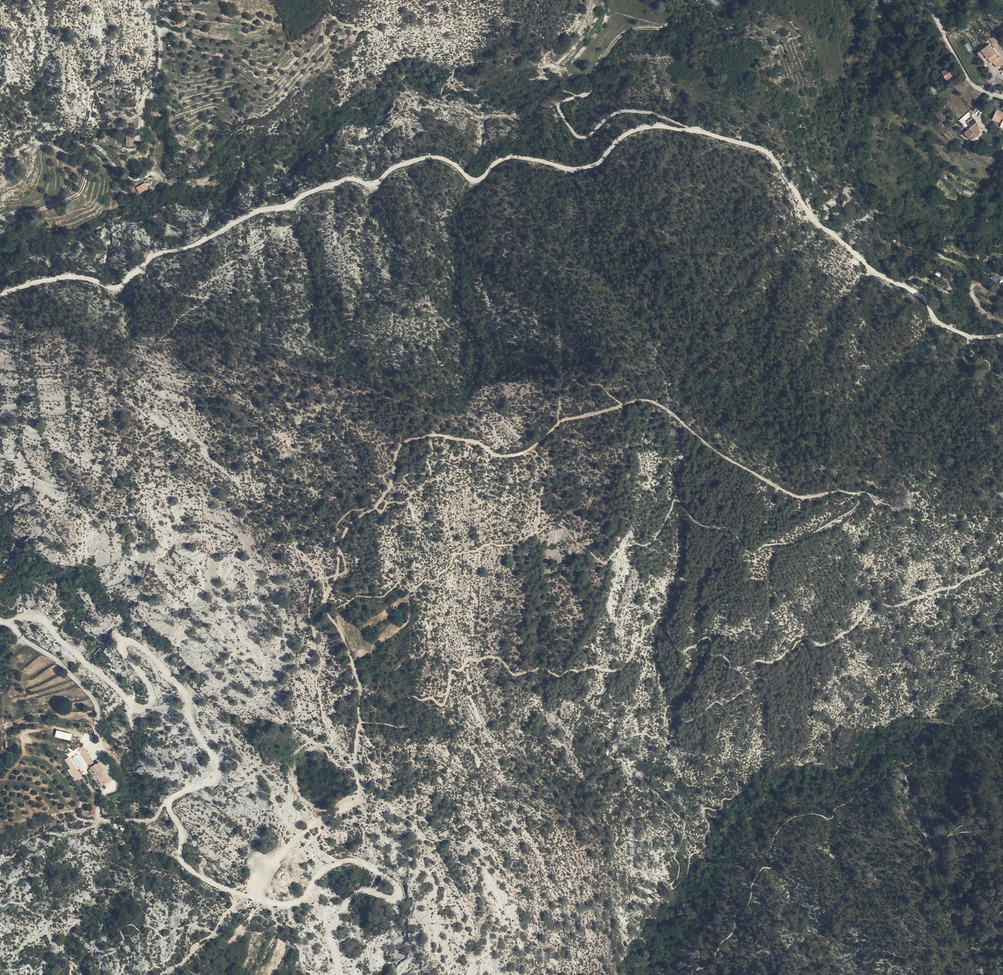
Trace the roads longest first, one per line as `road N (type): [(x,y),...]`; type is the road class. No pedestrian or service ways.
road 1 (track): [(0,620),(44,620),(140,708),(149,708),(153,692),(127,642),(135,640),(180,686),(218,772),(214,784),(172,798),(169,807),(182,837),(179,860),(198,876),(241,898),(292,905),(324,872),(359,862),(398,888),(393,900),(361,891),(344,906),(333,926),(339,974)]
road 2 (track): [(0,299),(81,278),(113,291),(154,256),(207,243),(344,184),(377,188),(400,169),(433,160),(474,183),(506,160),(552,162),(567,173),(596,166),(639,130),(696,130)]
road 3 (track): [(696,130),(766,147),(818,218),(883,277),(931,303),(945,326),(972,339),(1002,335)]
road 4 (track): [(592,91),(557,104),(579,138),(618,112),(650,113),(696,130)]
road 5 (unclassified): [(1002,97),(971,81),(929,0)]

